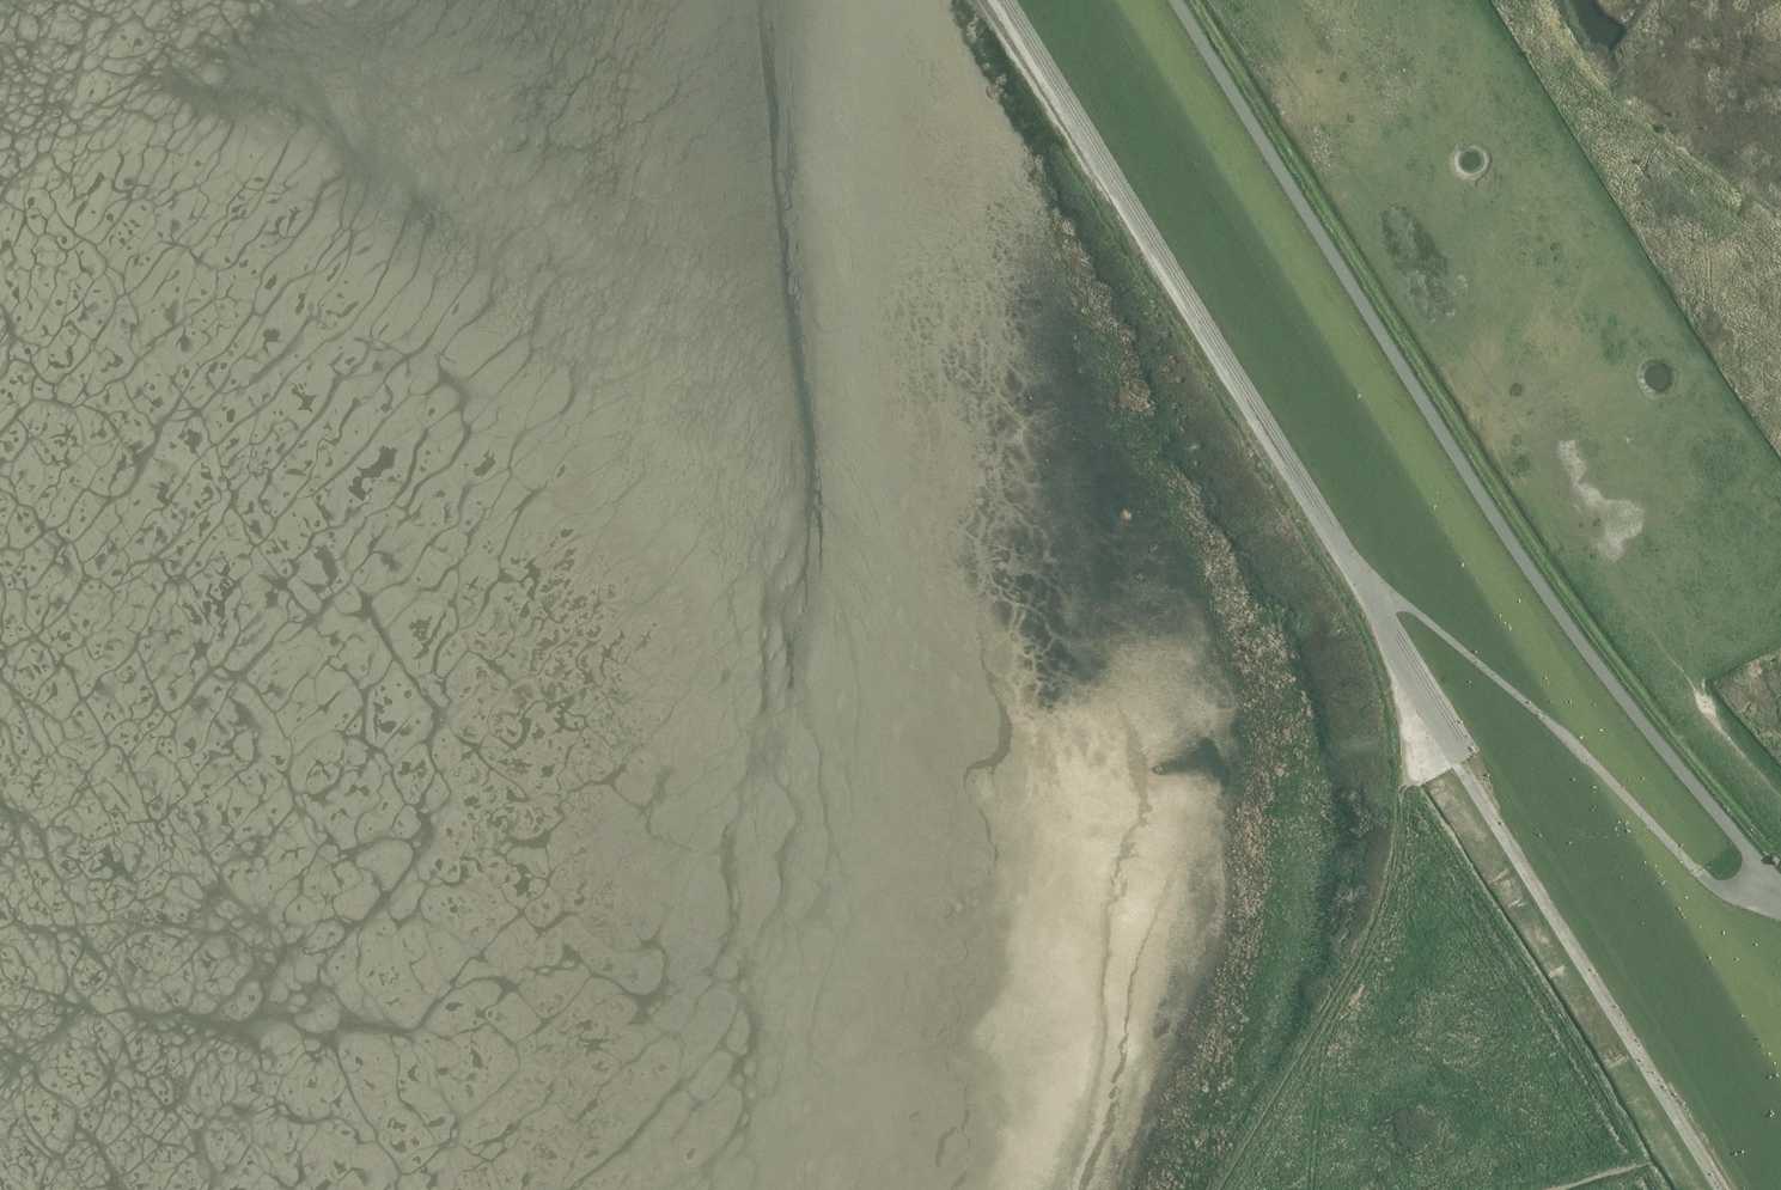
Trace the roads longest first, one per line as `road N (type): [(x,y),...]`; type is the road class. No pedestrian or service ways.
road 1 (track): [(1719,1189),(1349,560),(1001,0)]
road 2 (track): [(1349,560),(1576,749),(1712,885)]

